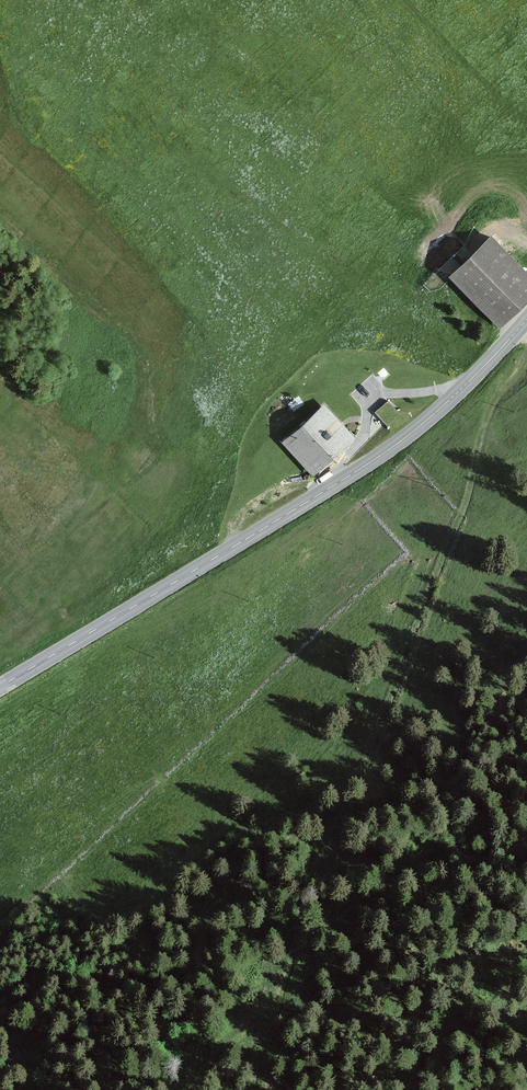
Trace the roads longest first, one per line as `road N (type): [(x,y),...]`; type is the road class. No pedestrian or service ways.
road 1 (track): [(526,351),(494,400),(461,510),(303,904),(250,1089)]
road 2 (tertiary): [(526,320),(442,408),(380,456),(0,687)]

